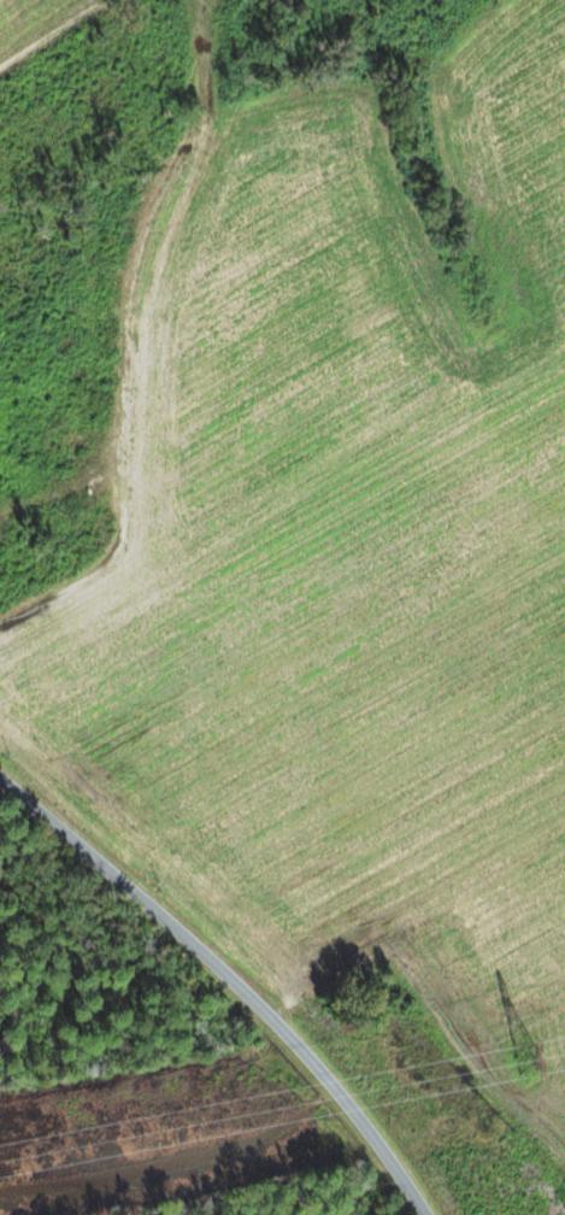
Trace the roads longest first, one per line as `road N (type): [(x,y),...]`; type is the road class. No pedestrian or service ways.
road 1 (residential): [(426,1214),(334,1086),(248,993),(0,787)]

